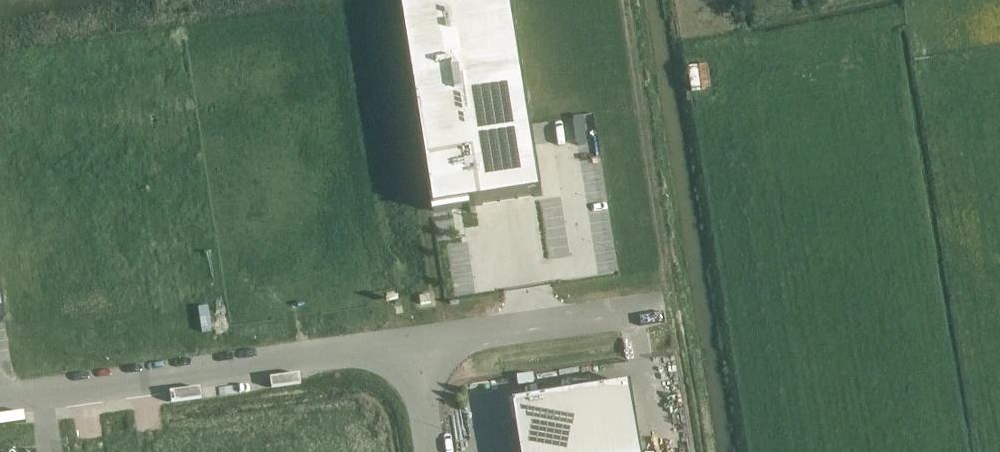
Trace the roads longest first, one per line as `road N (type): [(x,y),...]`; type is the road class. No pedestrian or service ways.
road 1 (unclassified): [(416,345),(0,403)]
road 2 (unclassified): [(656,310),(416,345)]

